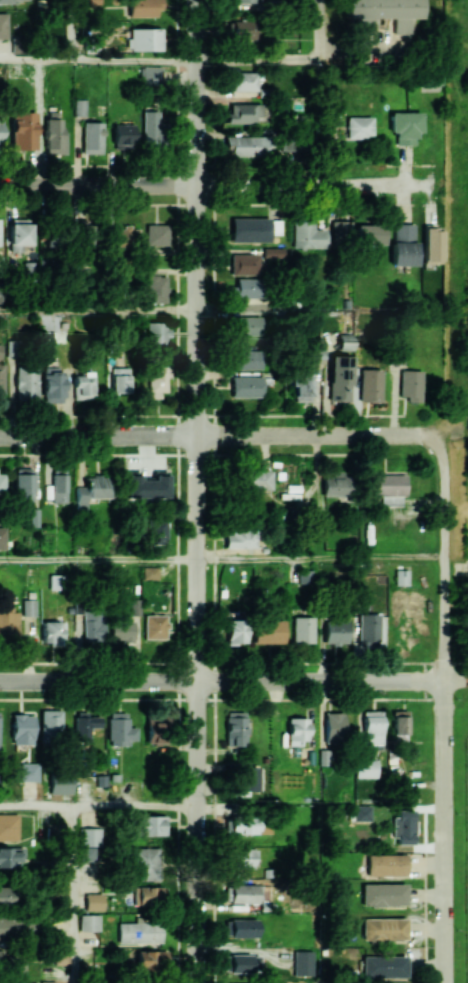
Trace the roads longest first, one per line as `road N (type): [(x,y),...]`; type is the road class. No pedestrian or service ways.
road 1 (residential): [(198,683),(196,0)]
road 2 (residential): [(445,982),(445,473),(438,445)]
road 3 (residential): [(0,437),(413,436),(438,445)]
road 4 (residential): [(0,186),(421,187)]
road 5 (residential): [(198,982),(198,683)]
road 6 (residential): [(198,683),(444,683)]
road 7 (residential): [(0,682),(198,683)]

